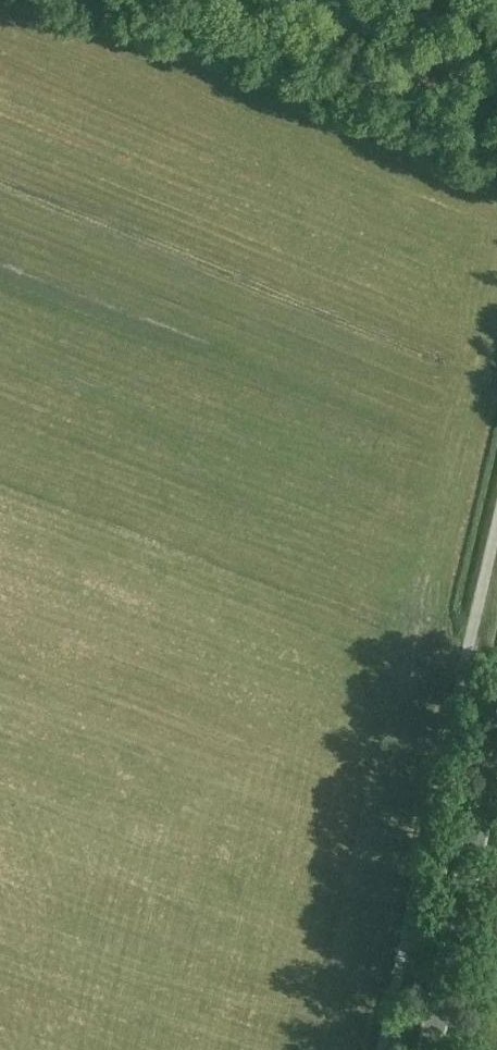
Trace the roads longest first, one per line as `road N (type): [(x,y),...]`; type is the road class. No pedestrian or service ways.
road 1 (tertiary): [(431,1049),(496,740)]
road 2 (track): [(496,83),(314,0)]

